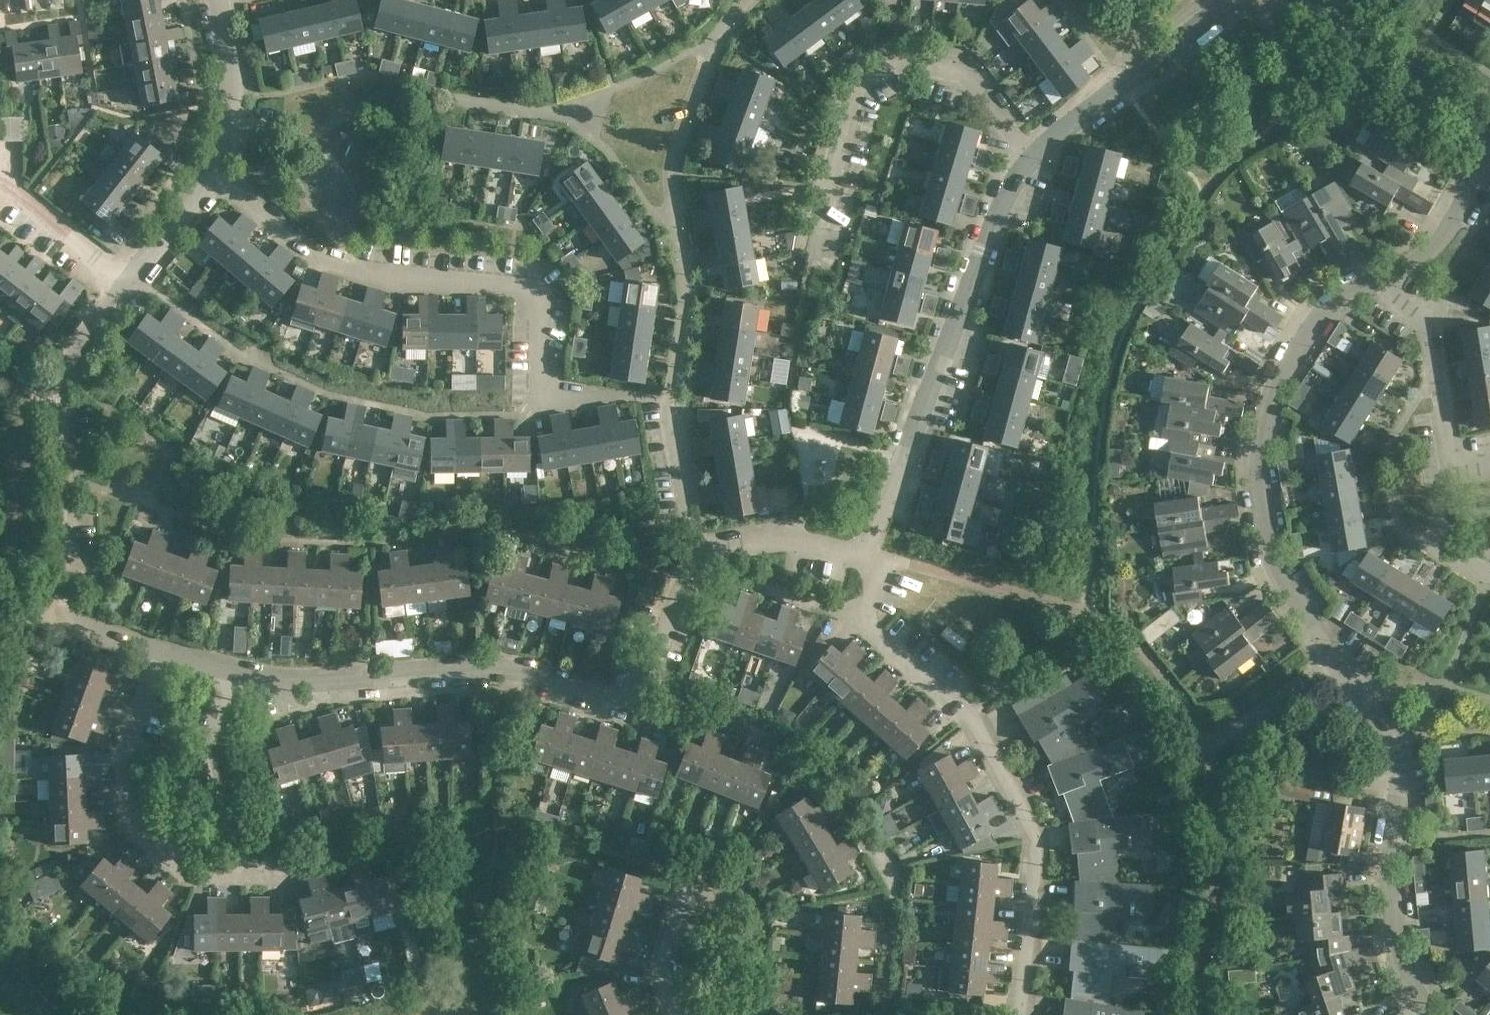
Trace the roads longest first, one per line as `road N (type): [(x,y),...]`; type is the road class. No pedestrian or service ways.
road 1 (residential): [(1379,279),(1329,304),(1280,375),(1259,475),(1278,573),(1401,757),(1388,853),(1397,950),(1429,1014)]
road 2 (unclassified): [(692,548),(503,531),(358,542),(237,539),(35,468)]
road 3 (unclassified): [(1021,1014),(1030,880),(1019,804),(959,706),(882,647),(856,601),(865,554)]
road 4 (residential): [(638,669),(619,696),(531,664),(253,673),(149,650)]
road 5 (unclassified): [(638,669),(759,728),(755,739),(776,750),(785,767),(827,772),(892,887),(887,1014)]
road 6 (residential): [(548,384),(531,415),(430,416),(334,397),(236,354),(123,278)]
road 7 (residential): [(548,384),(529,362),(532,295),(511,286),(398,285),(313,257),(208,173)]
road 8 (residential): [(1032,159),(1004,198),(865,554)]
road 9 (residential): [(678,401),(685,284),(671,167),(698,75),(734,21)]
road 10 (residential): [(814,236),(858,84),(894,61),(960,66),(1032,159)]
road 11 (residential): [(1232,0),(1032,159)]
road 12 (residential): [(149,650),(52,620),(35,468)]
road 13 (residential): [(35,468),(41,370),(123,278)]
road 14 (tertiary): [(1489,121),(1308,0)]
road 15 (residential): [(1452,474),(1425,325),(1379,279)]
road 16 (unclassified): [(217,855),(174,860),(135,842),(122,797),(125,730)]
road 17 (unclassified): [(217,855),(212,793),(198,757),(171,735),(125,730)]
road 18 (residential): [(208,173),(232,85),(215,0)]
road 19 (residential): [(865,554),(750,536),(692,548)]
road 20 (residential): [(1489,161),(1434,247),(1379,279)]
road 21 (unclassified): [(697,869),(658,983),(664,1014)]
road 22 (residential): [(0,196),(123,278)]
road 23 (residential): [(692,548),(678,401)]
road 24 (residential): [(1489,579),(1434,544),(1452,474)]
road 25 (residential): [(123,278),(208,173)]
road 26 (residential): [(692,548),(638,669)]
road 27 (residential): [(678,401),(548,384)]

